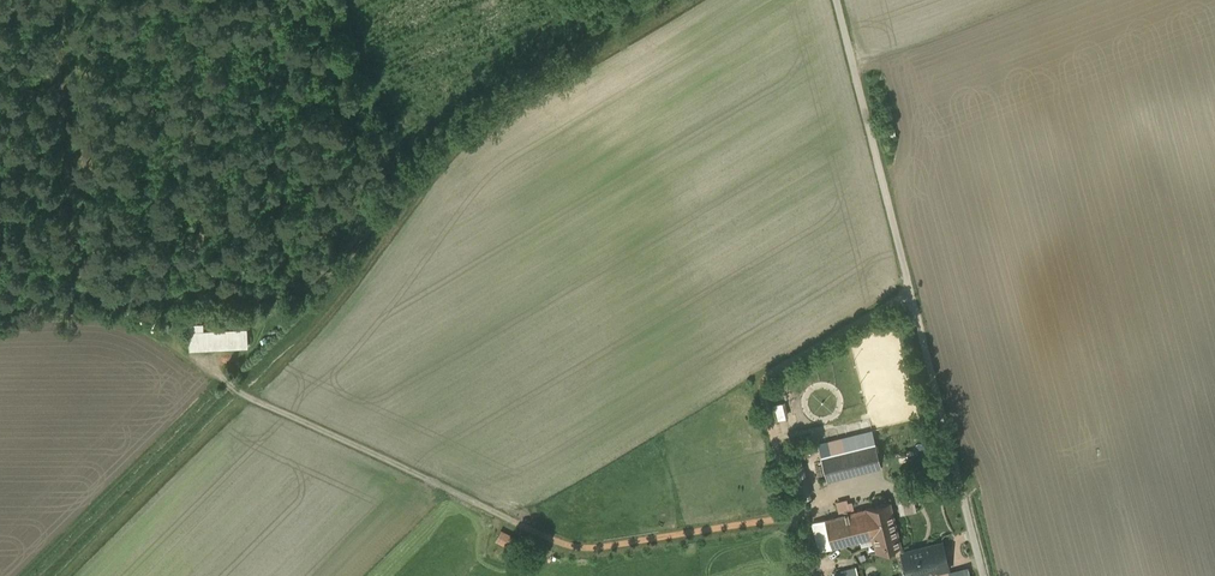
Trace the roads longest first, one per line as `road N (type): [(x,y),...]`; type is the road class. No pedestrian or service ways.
road 1 (track): [(795,508),(582,546),(242,393),(218,374)]
road 2 (residential): [(841,0),(985,575)]
road 3 (track): [(912,285),(768,375),(812,575)]

